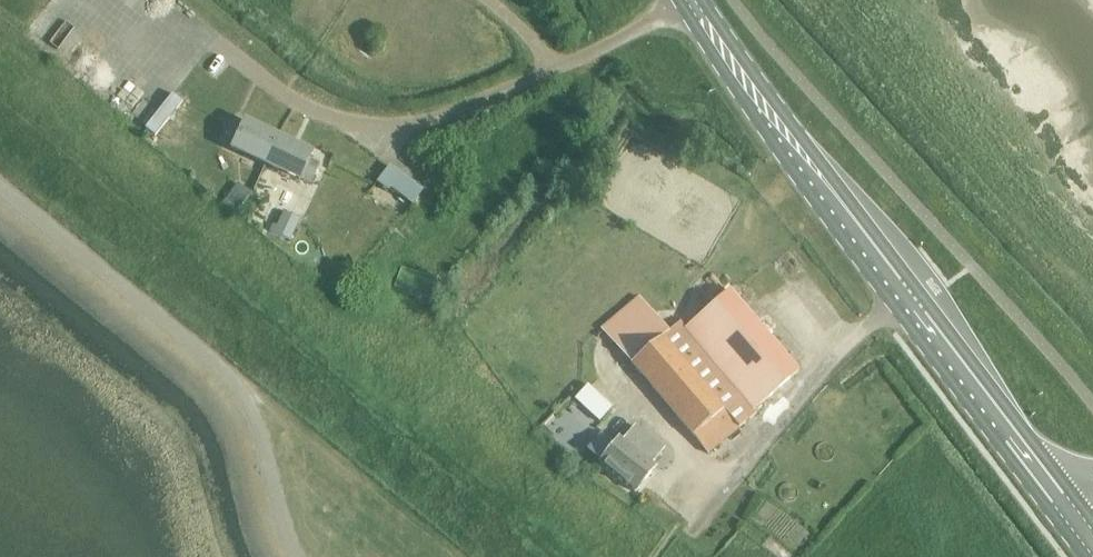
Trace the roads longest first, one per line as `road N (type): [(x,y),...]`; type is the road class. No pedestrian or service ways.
road 1 (primary): [(1068,516),(689,1)]
road 2 (unclassified): [(689,1),(433,121),(379,129),(293,103),(213,40)]

